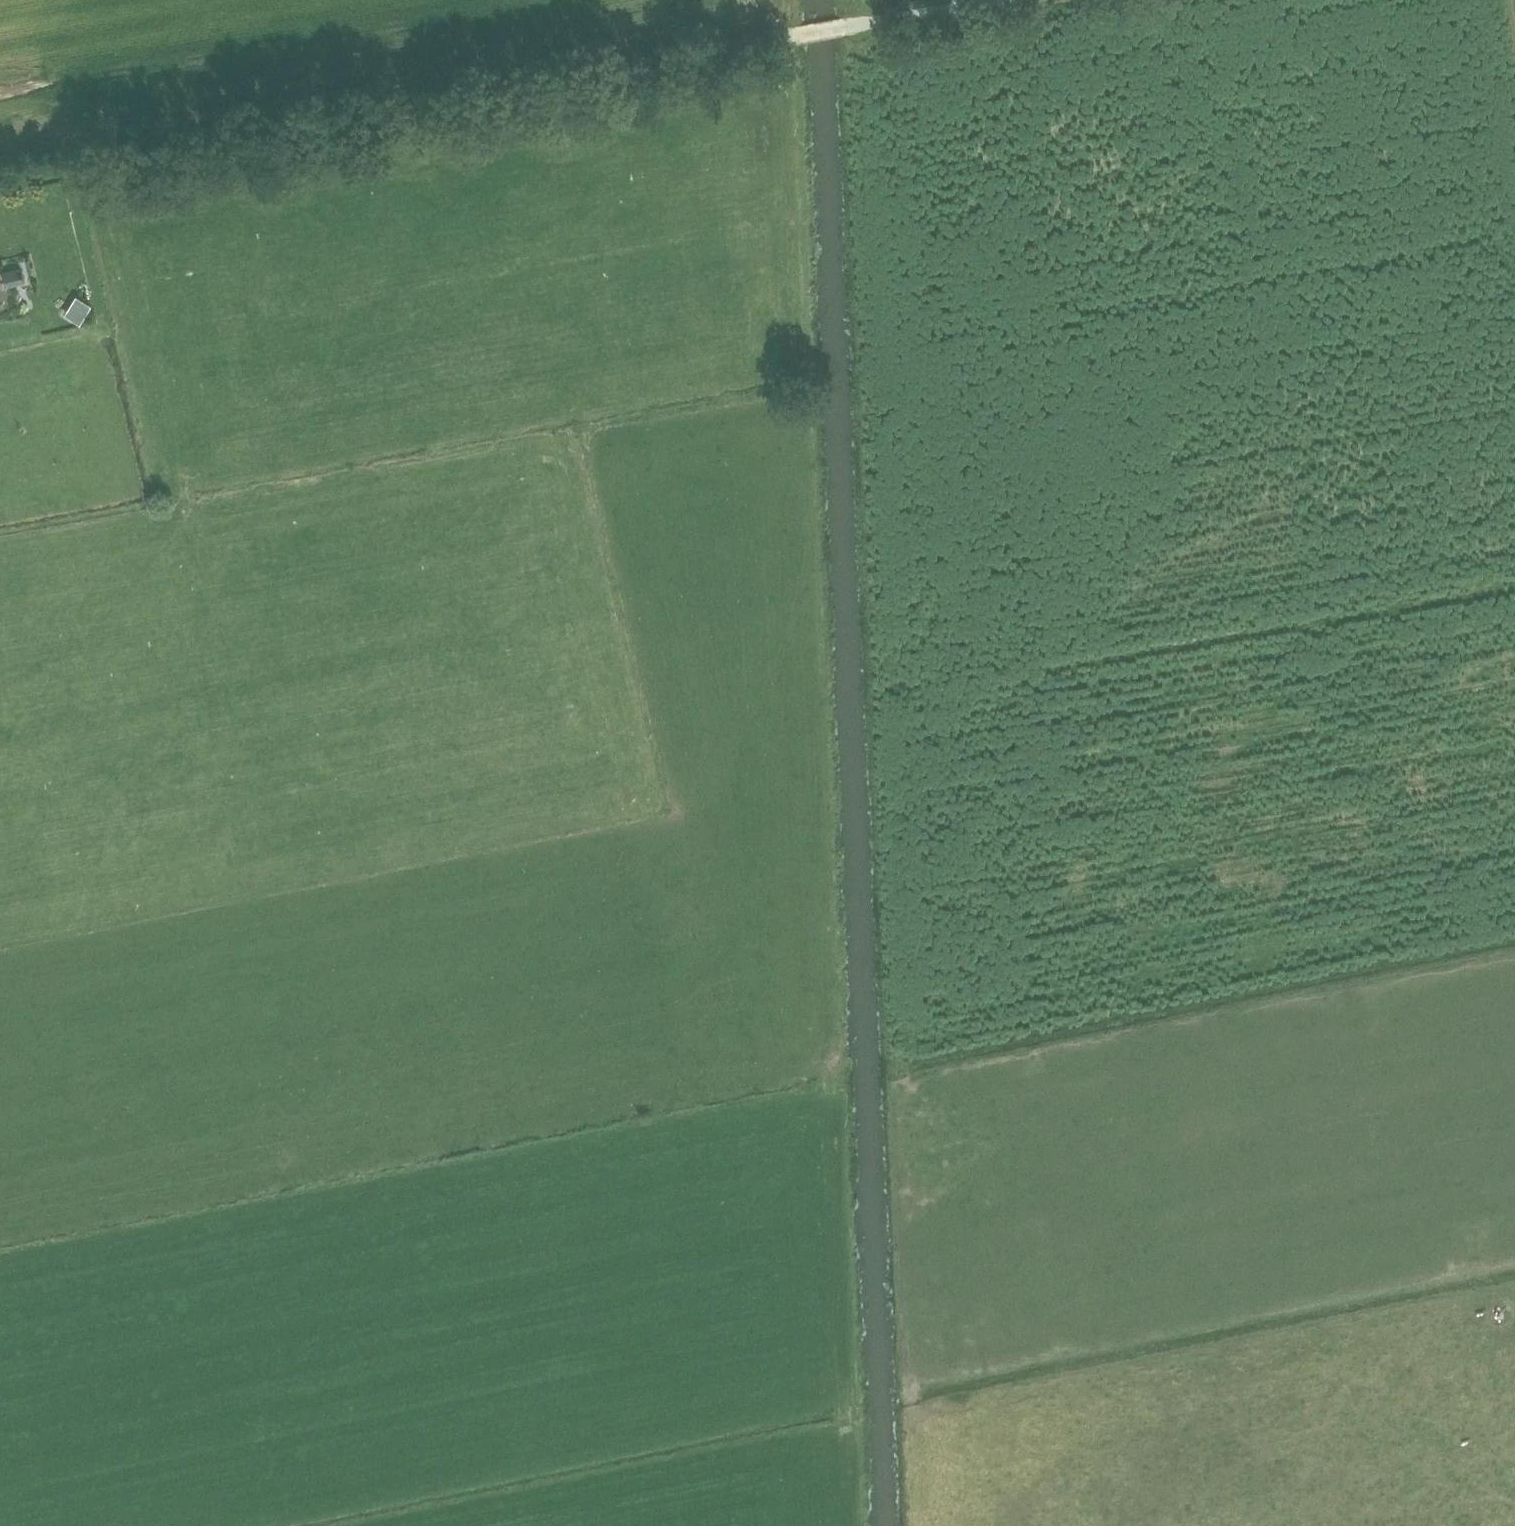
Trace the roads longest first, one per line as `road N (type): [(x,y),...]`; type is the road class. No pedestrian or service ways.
road 1 (track): [(962,0),(0,175)]

